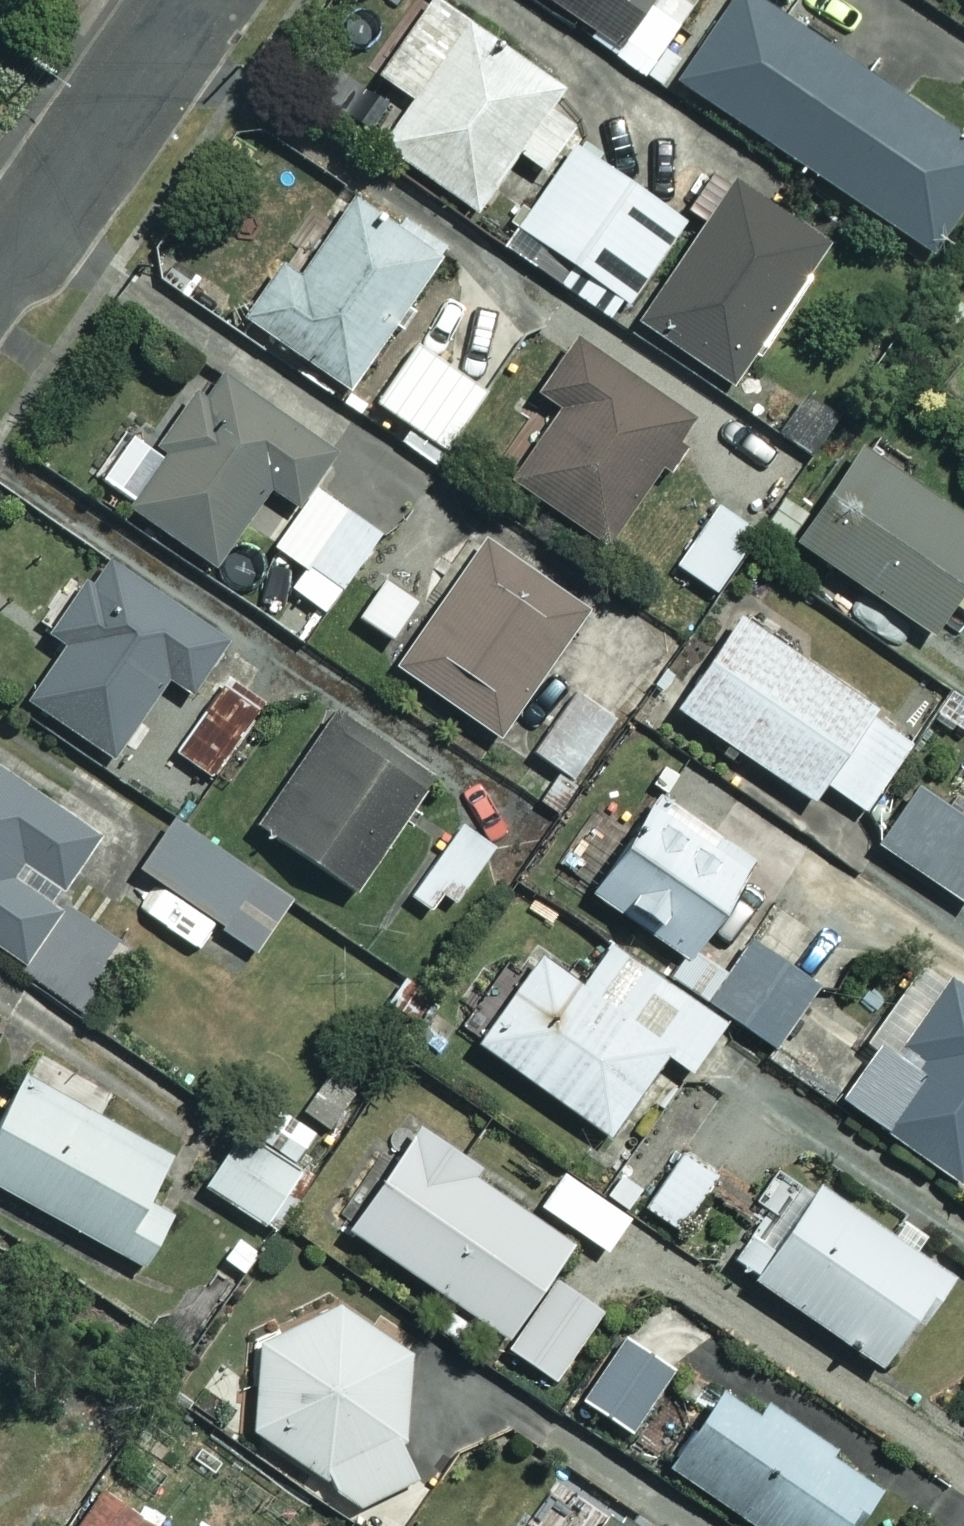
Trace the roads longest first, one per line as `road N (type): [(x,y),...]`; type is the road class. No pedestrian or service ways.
road 1 (residential): [(0,277),(193,0)]

